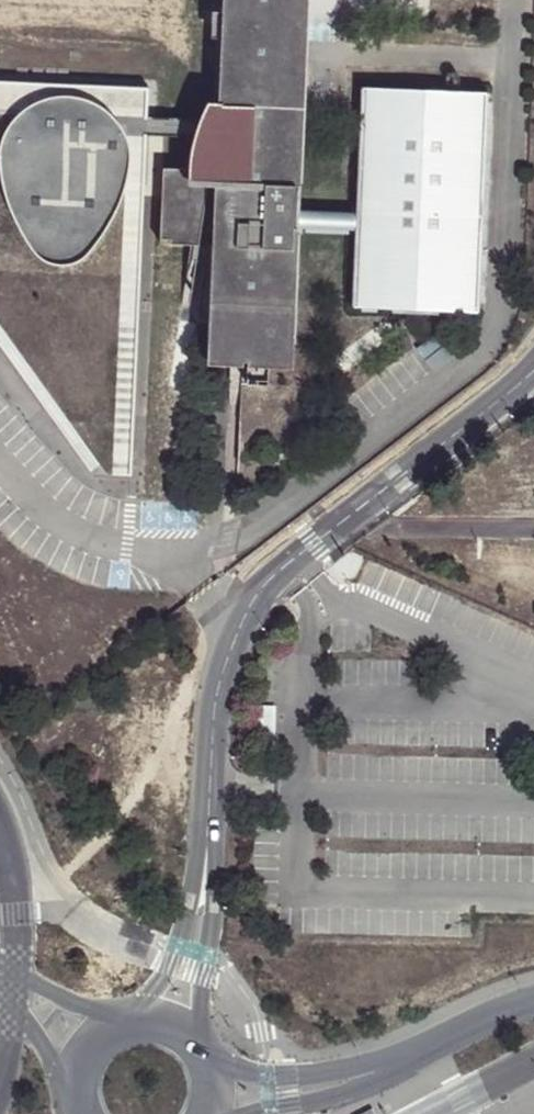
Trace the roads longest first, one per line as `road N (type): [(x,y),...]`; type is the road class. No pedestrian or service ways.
road 1 (residential): [(533,368),(262,589),(242,616),(215,700),(204,869)]
road 2 (tertiary): [(389,1066),(267,1075),(204,1057)]
road 3 (residential): [(192,1040),(205,953),(204,869)]
road 4 (residential): [(204,869),(141,1021)]
road 5 (tertiary): [(533,1000),(389,1066)]
road 6 (tertiary): [(243,1113),(337,1092),(389,1066)]
road 7 (residential): [(117,1026),(0,966)]
road 8 (residential): [(0,995),(75,1089)]

